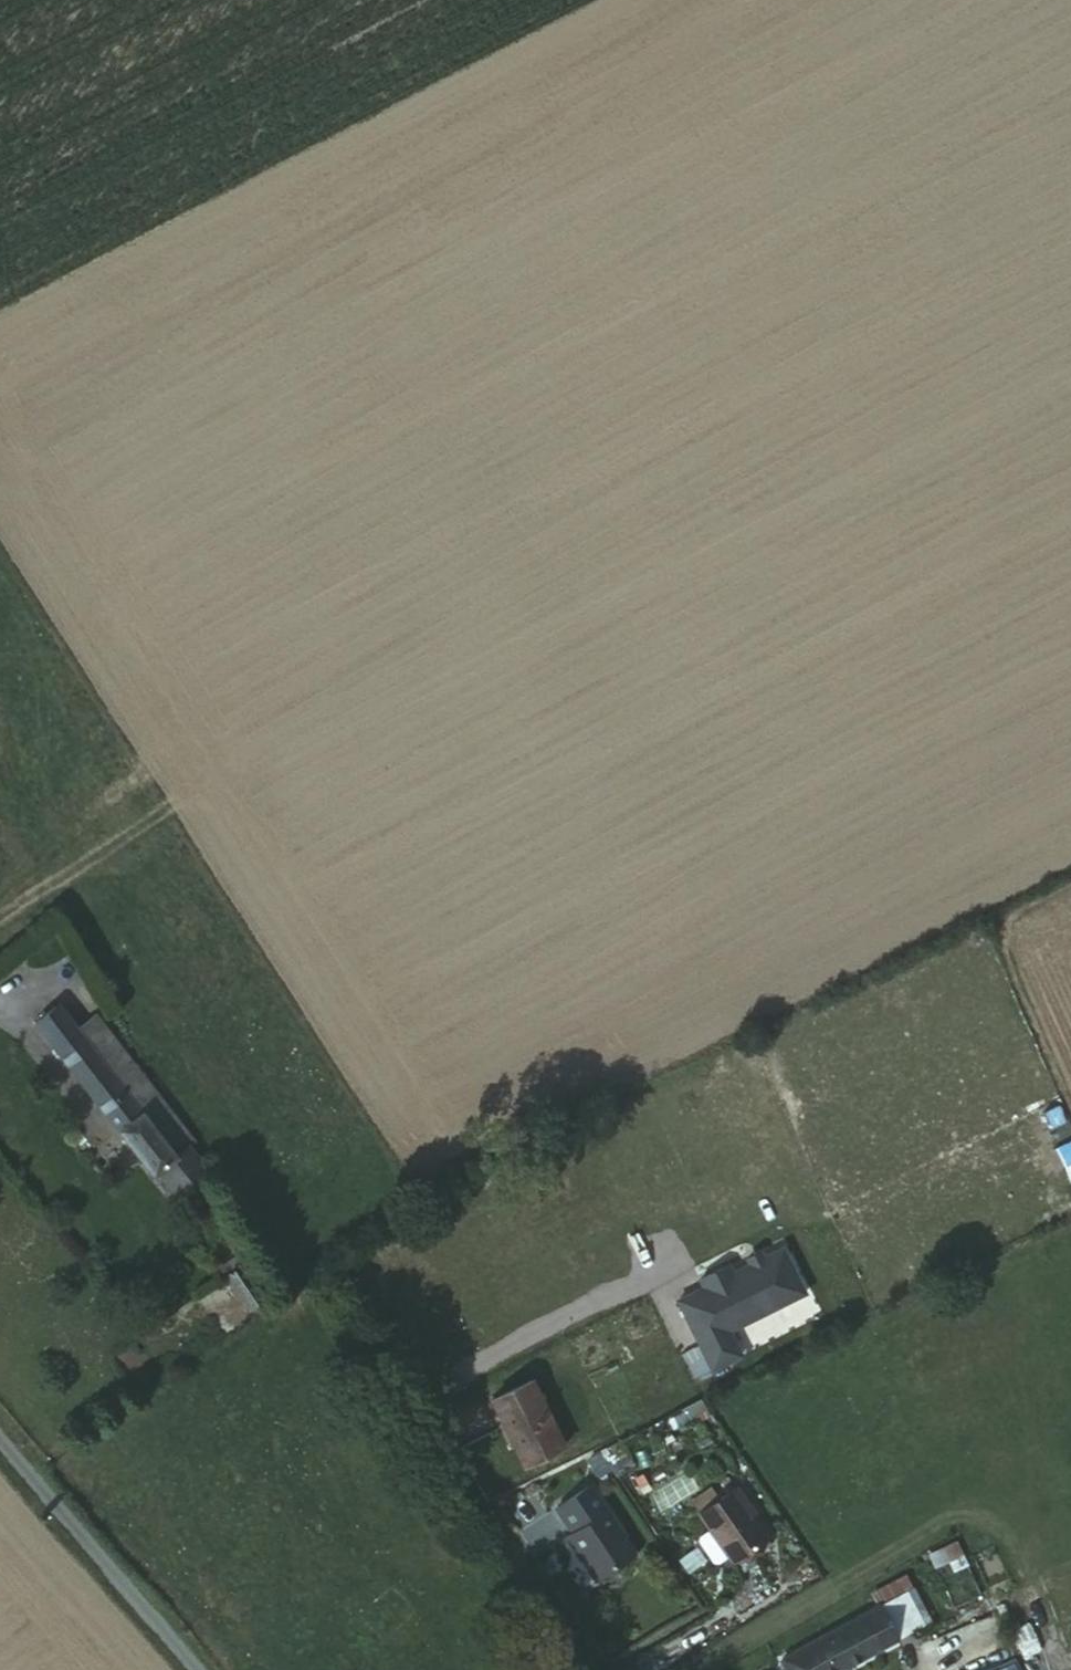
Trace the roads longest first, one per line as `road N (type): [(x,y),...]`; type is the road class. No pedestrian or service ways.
road 1 (unclassified): [(183,1669),(0,1458)]

